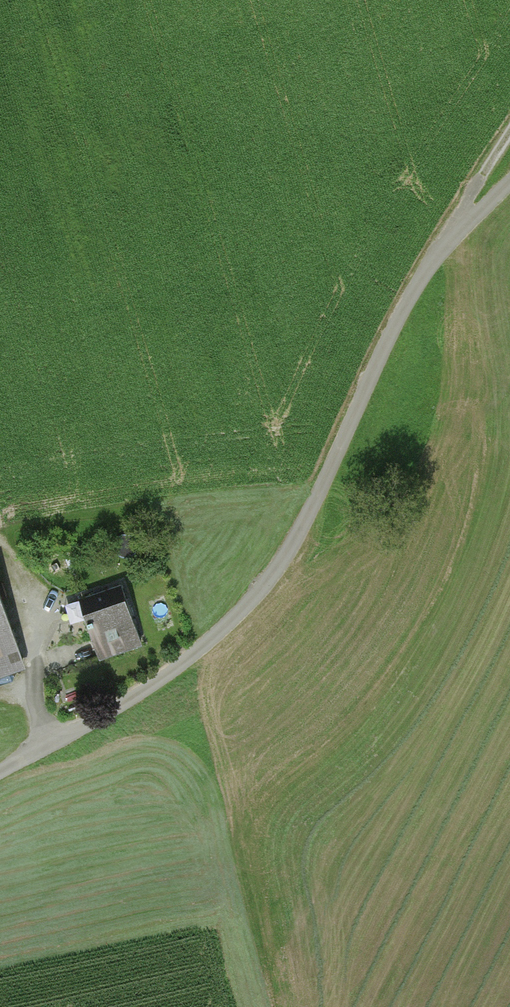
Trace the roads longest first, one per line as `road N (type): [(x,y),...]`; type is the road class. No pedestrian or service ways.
road 1 (track): [(0,773),(205,649),(280,573),(433,256),(509,186)]
road 2 (track): [(0,547),(15,569),(36,664),(32,700),(54,745)]
road 3 (track): [(433,256),(509,131)]

